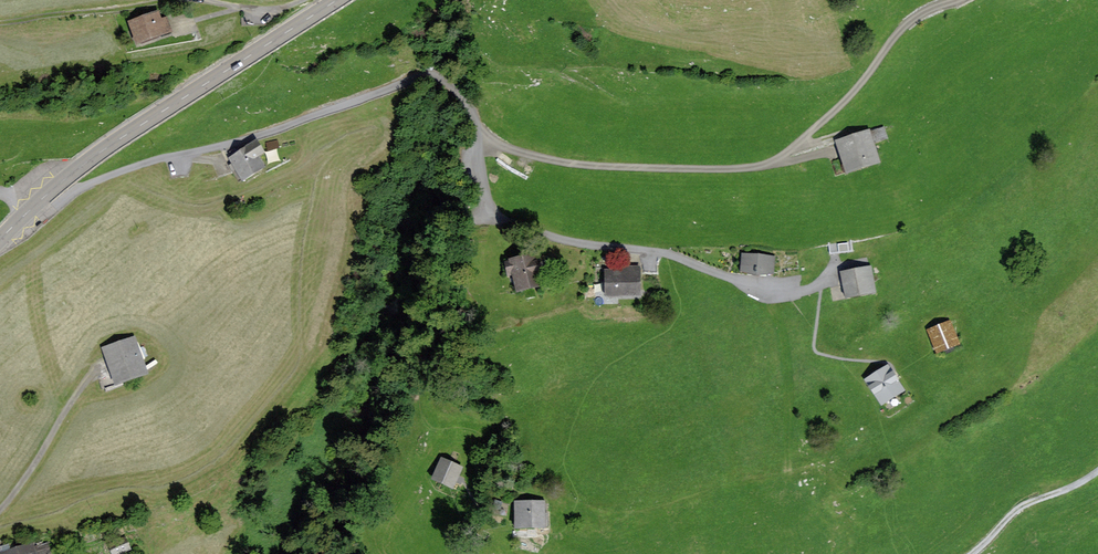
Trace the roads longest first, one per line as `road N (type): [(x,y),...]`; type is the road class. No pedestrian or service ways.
road 1 (secondary): [(0,239),(111,143),(337,0)]
road 2 (track): [(94,372),(0,511)]
road 3 (track): [(1097,464),(1028,499),(966,553)]
road 4 (track): [(0,23),(146,0)]

